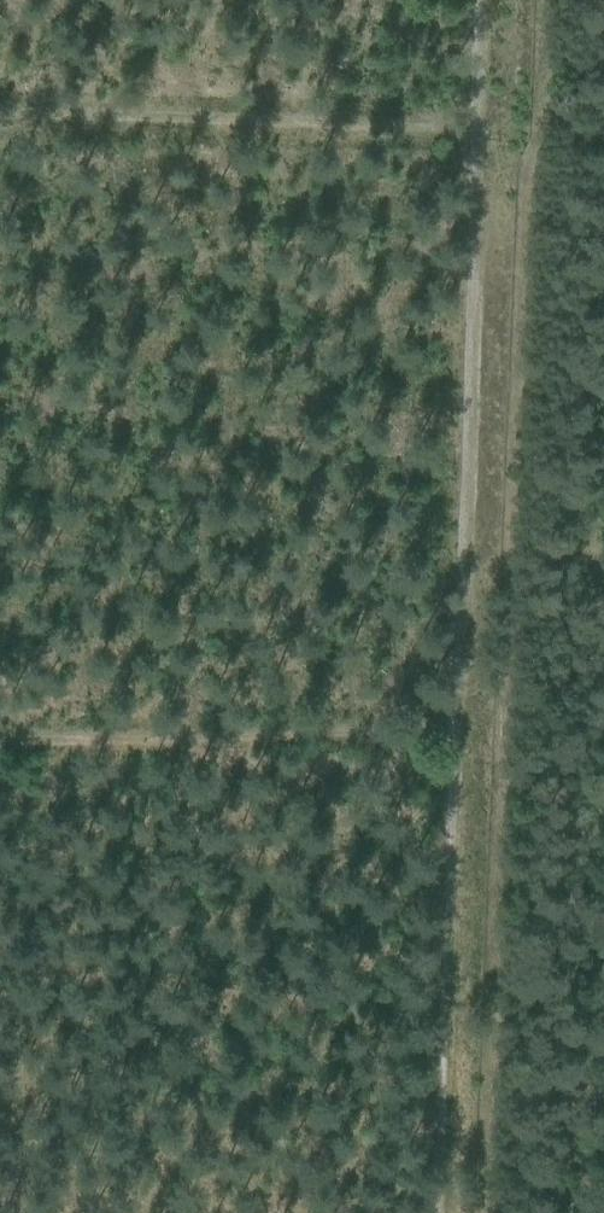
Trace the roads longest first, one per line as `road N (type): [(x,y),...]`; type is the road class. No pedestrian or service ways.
road 1 (track): [(459,722),(487,0)]
road 2 (track): [(441,1212),(459,722)]
road 3 (track): [(0,113),(483,127)]
road 4 (track): [(0,741),(459,722)]

